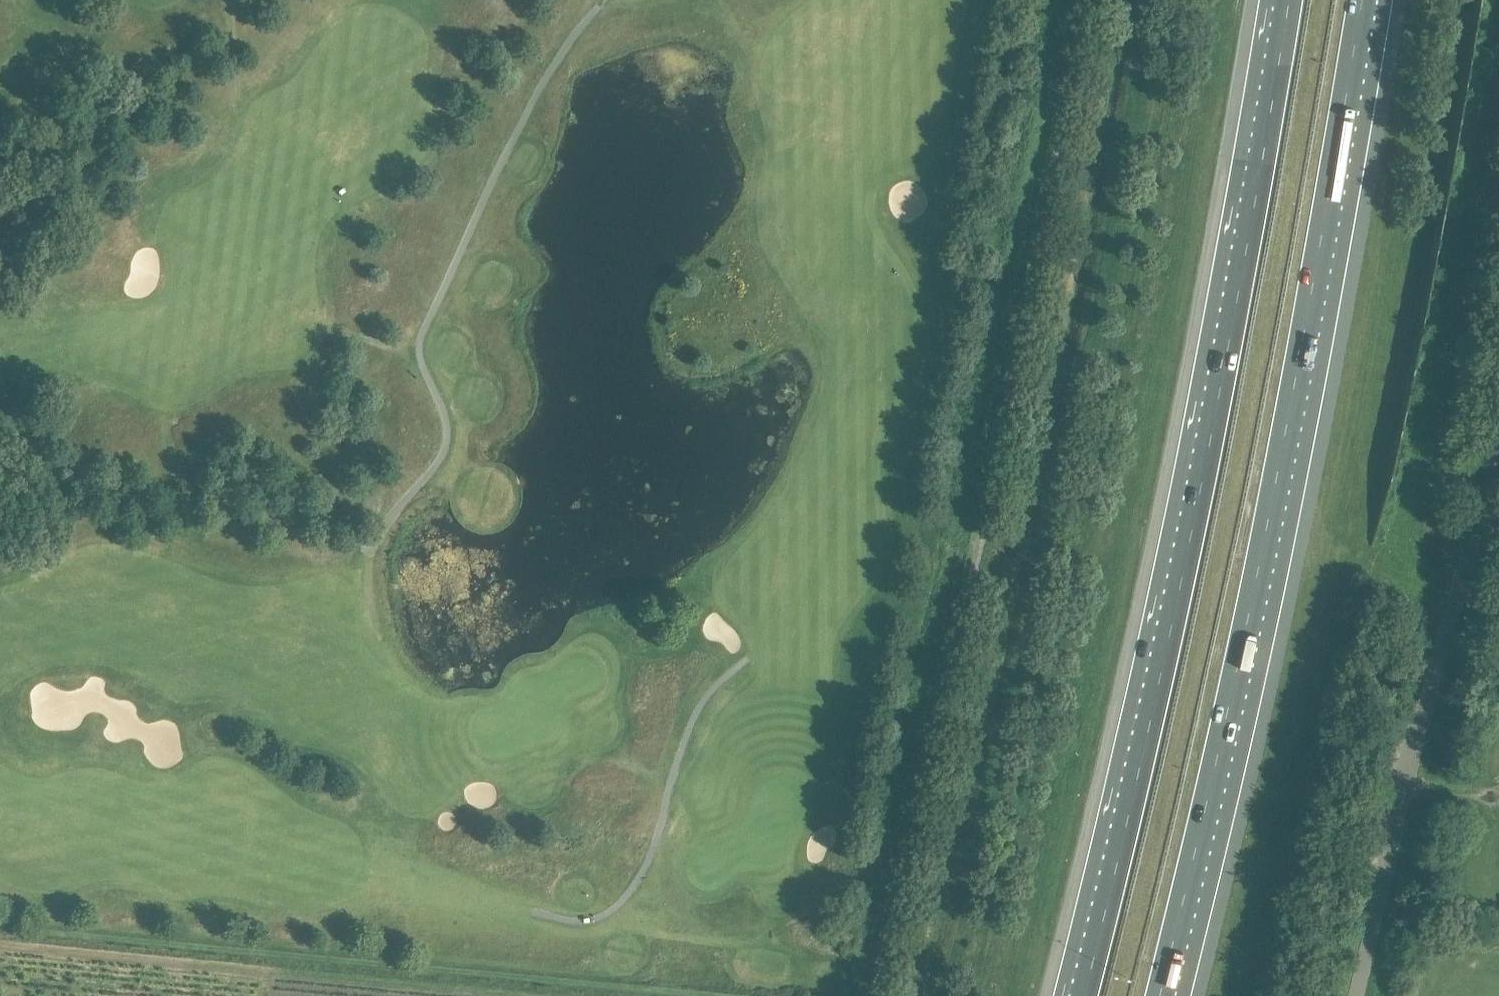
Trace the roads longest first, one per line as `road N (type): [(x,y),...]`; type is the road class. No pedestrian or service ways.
road 1 (motorway): [(1289,0),(1234,326),(1084,995)]
road 2 (motorway): [(1160,995),(1266,533),(1363,0)]
road 3 (unclassified): [(1351,995),(1406,775),(1498,461)]

